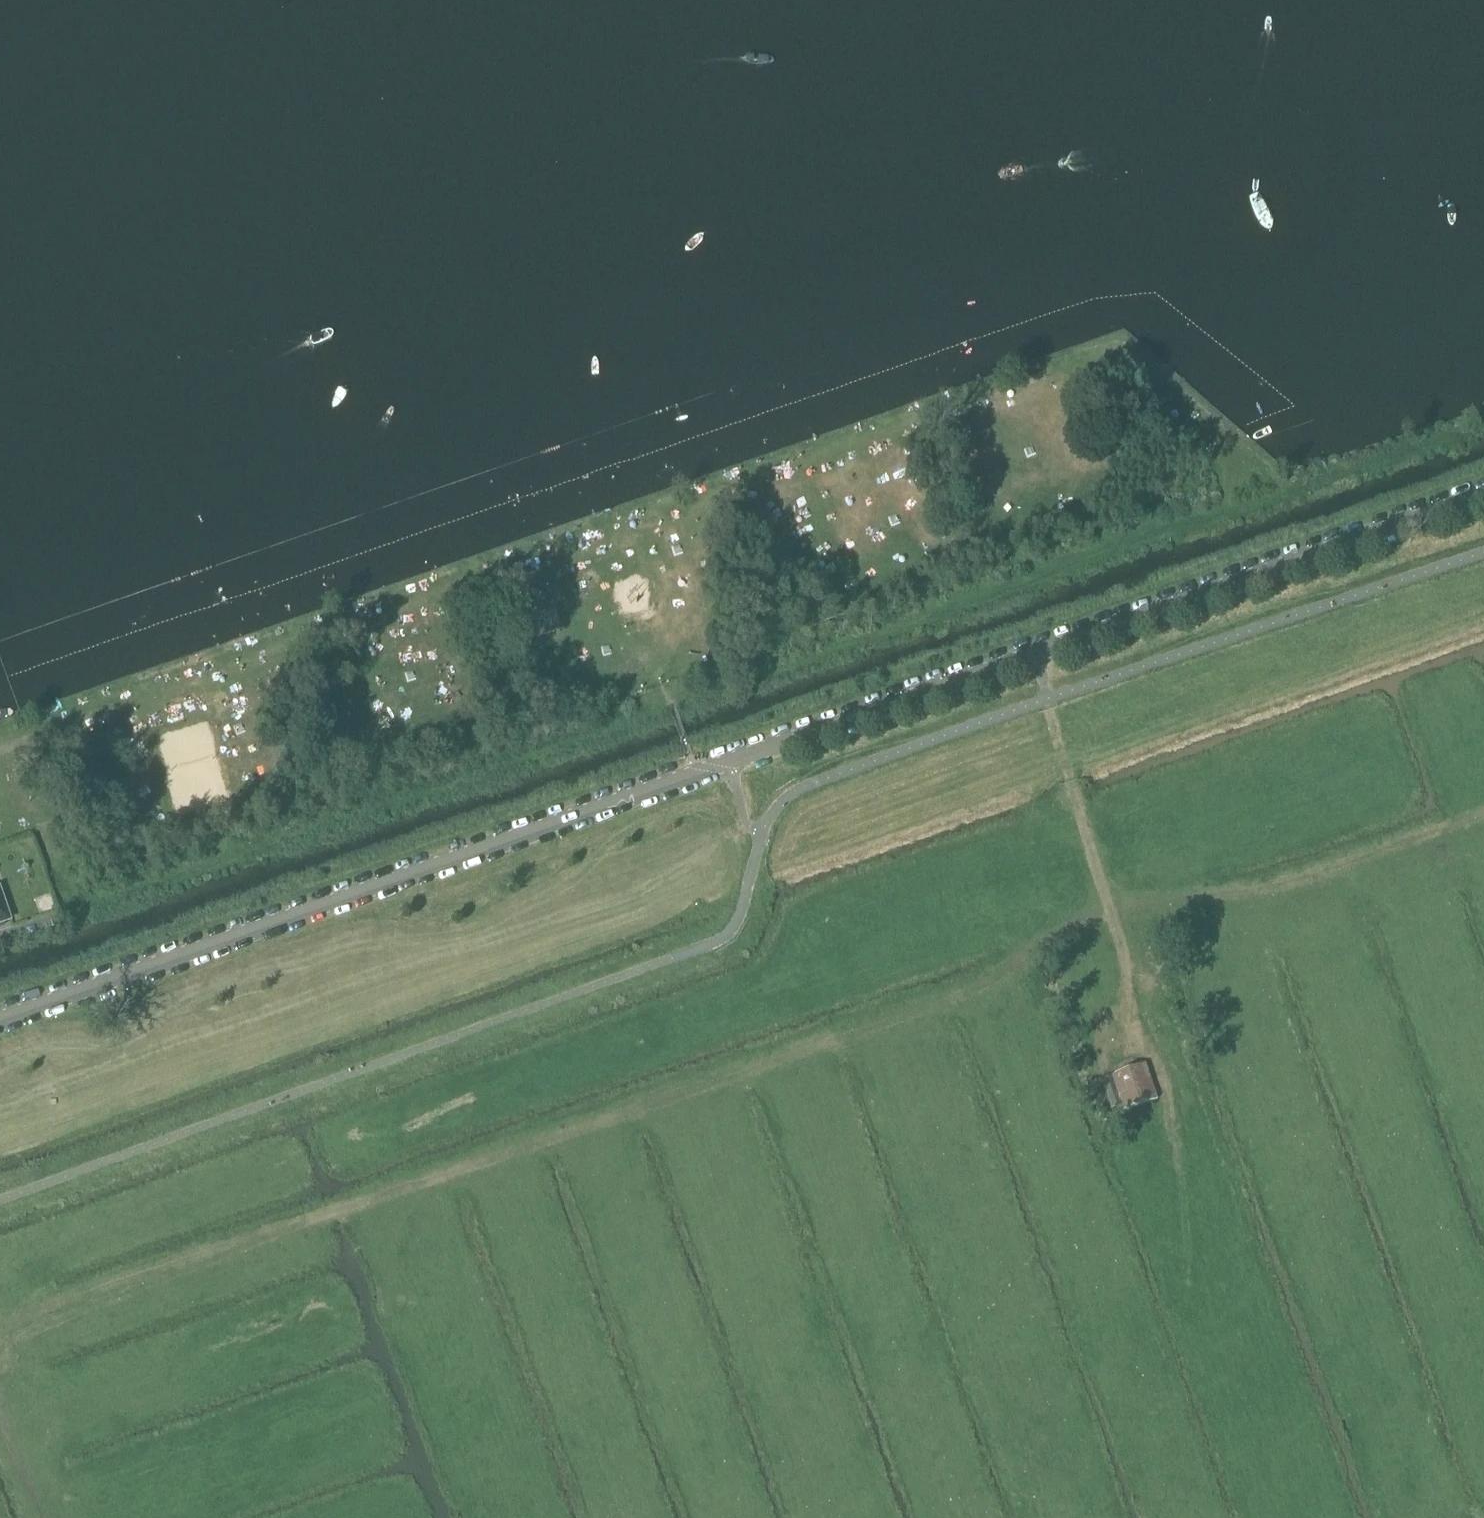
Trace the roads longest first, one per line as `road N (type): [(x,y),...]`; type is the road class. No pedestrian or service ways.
road 1 (tertiary): [(1483,495),(0,1021)]
road 2 (track): [(1111,907),(1238,904),(1483,816)]
road 3 (track): [(1111,907),(1035,654)]

